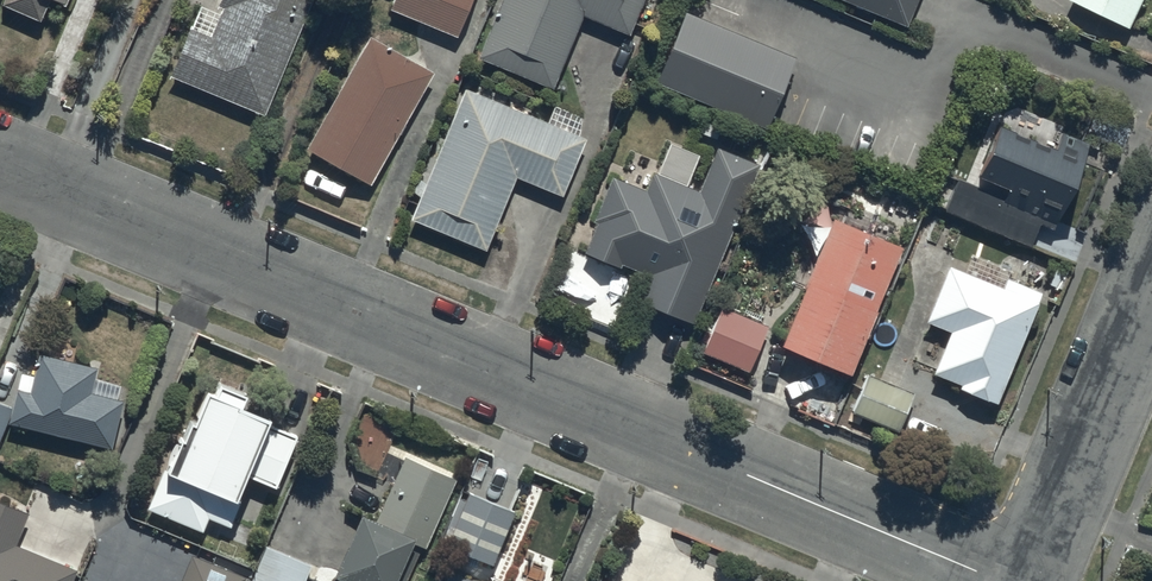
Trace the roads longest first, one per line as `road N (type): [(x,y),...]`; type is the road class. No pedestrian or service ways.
road 1 (residential): [(0,168),(990,580)]
road 2 (residential): [(1025,580),(1151,274)]

